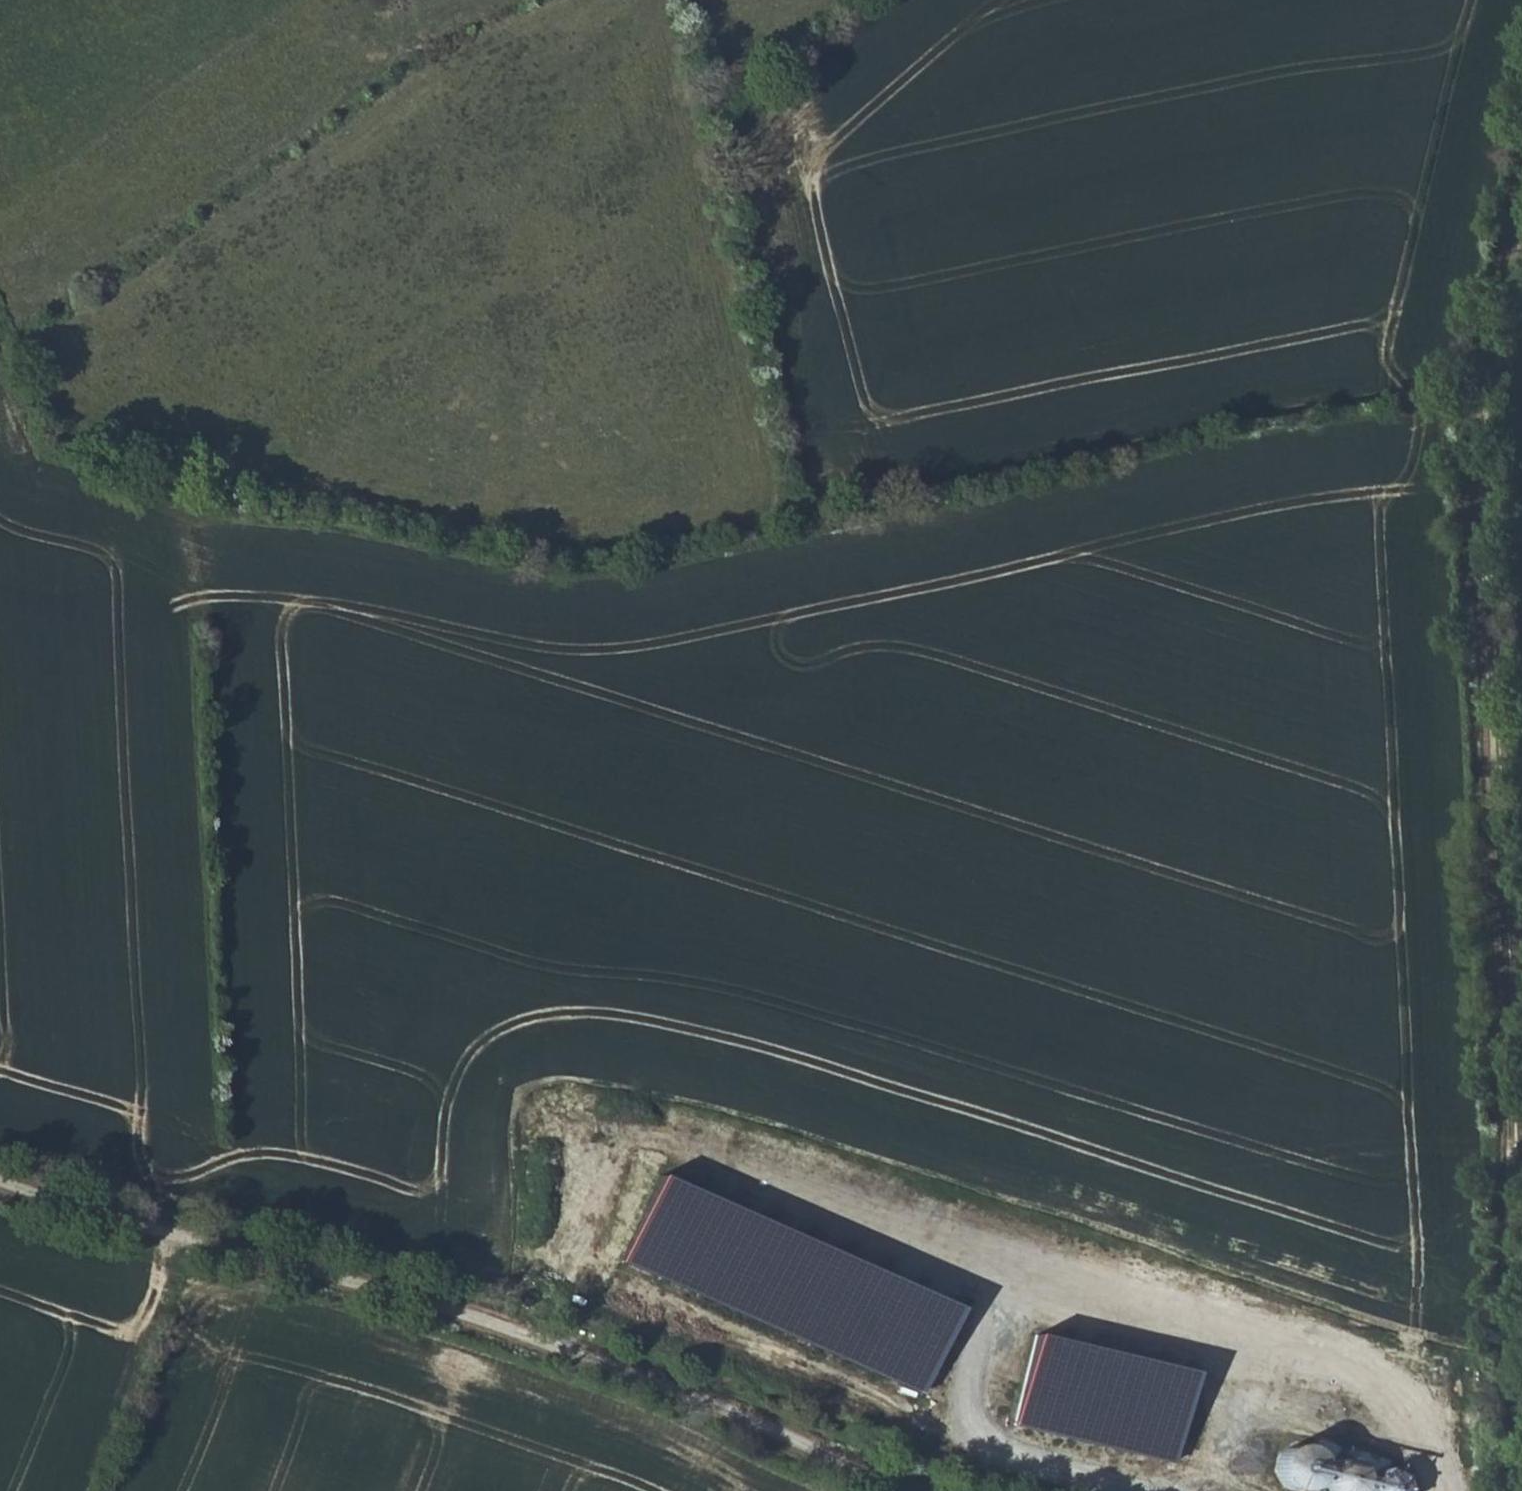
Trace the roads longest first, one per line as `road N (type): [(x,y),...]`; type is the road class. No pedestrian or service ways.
road 1 (track): [(920,1490),(586,1358),(0,1176)]
road 2 (track): [(1521,1231),(1491,436),(1521,263)]

